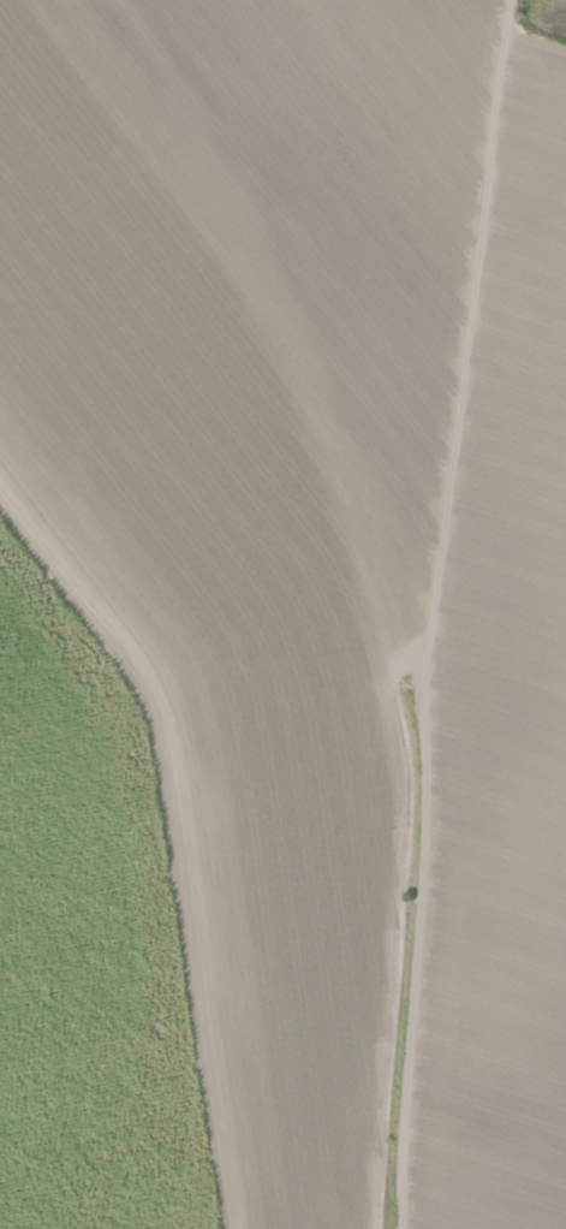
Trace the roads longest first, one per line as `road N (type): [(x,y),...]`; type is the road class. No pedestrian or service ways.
road 1 (track): [(515,0),(419,701),(428,796),(400,1228)]
road 2 (track): [(0,478),(153,672),(174,747),(242,1228)]

